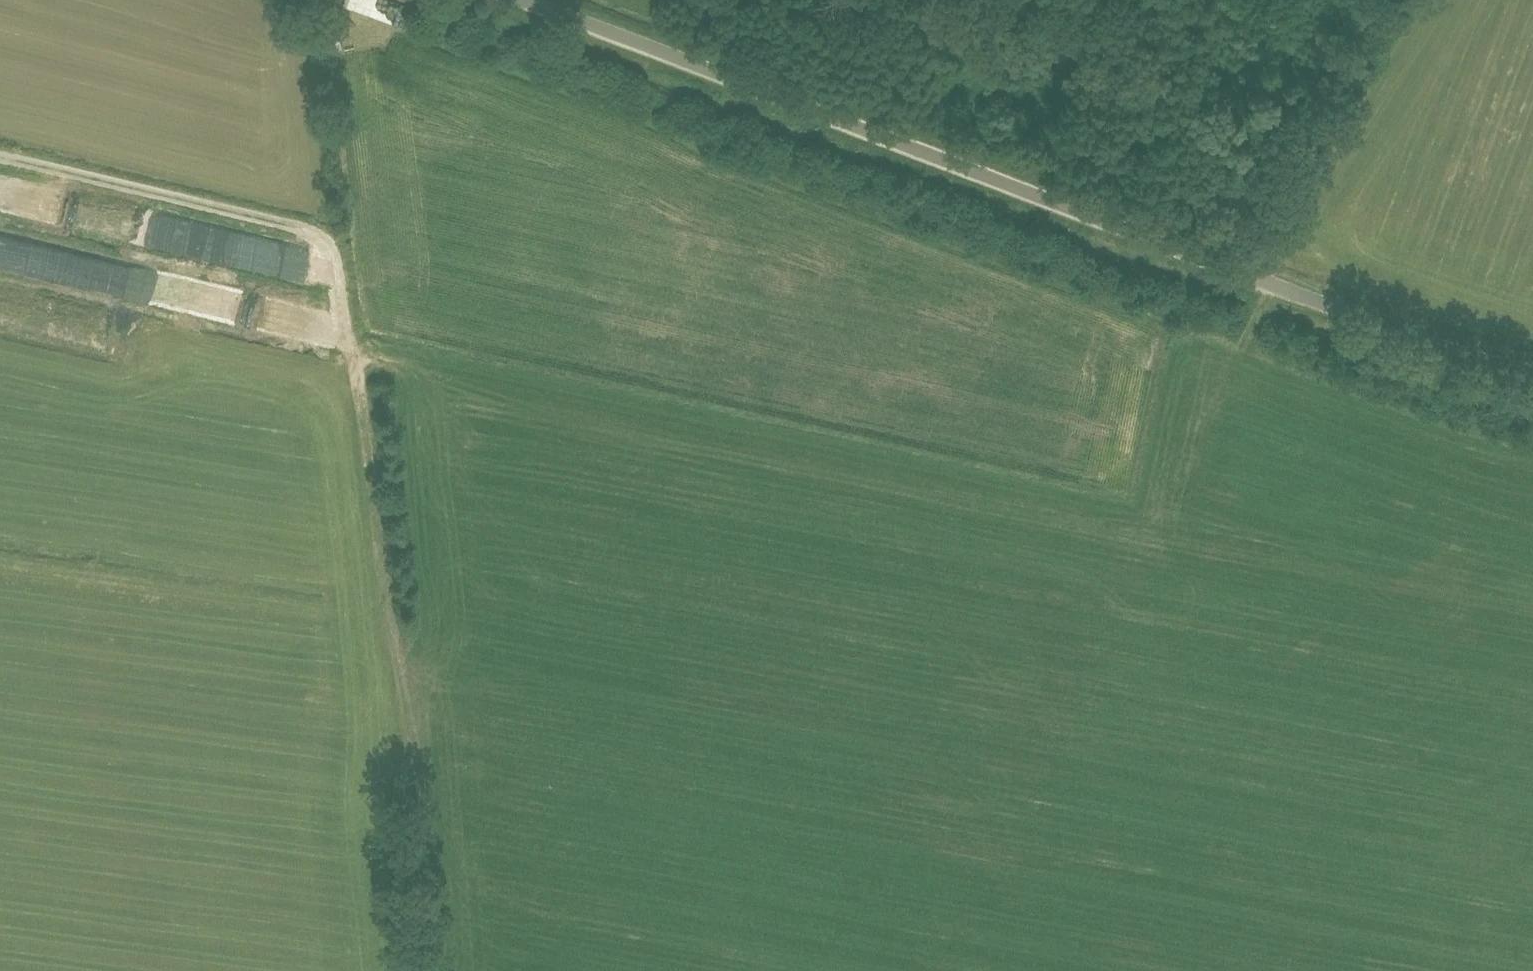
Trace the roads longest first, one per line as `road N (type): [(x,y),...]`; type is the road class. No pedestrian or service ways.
road 1 (unclassified): [(1532,376),(516,0)]

